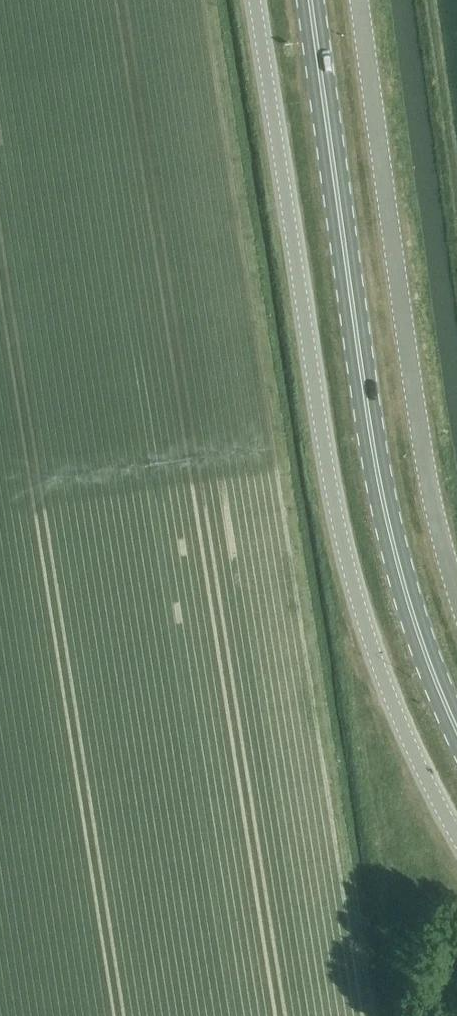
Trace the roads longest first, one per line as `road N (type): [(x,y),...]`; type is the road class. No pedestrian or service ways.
road 1 (unclassified): [(456,837),(393,704),(350,573),(255,0)]
road 2 (primary): [(456,731),(421,639),(379,480),(309,0)]
road 3 (unclassified): [(456,596),(429,483),(358,0)]

